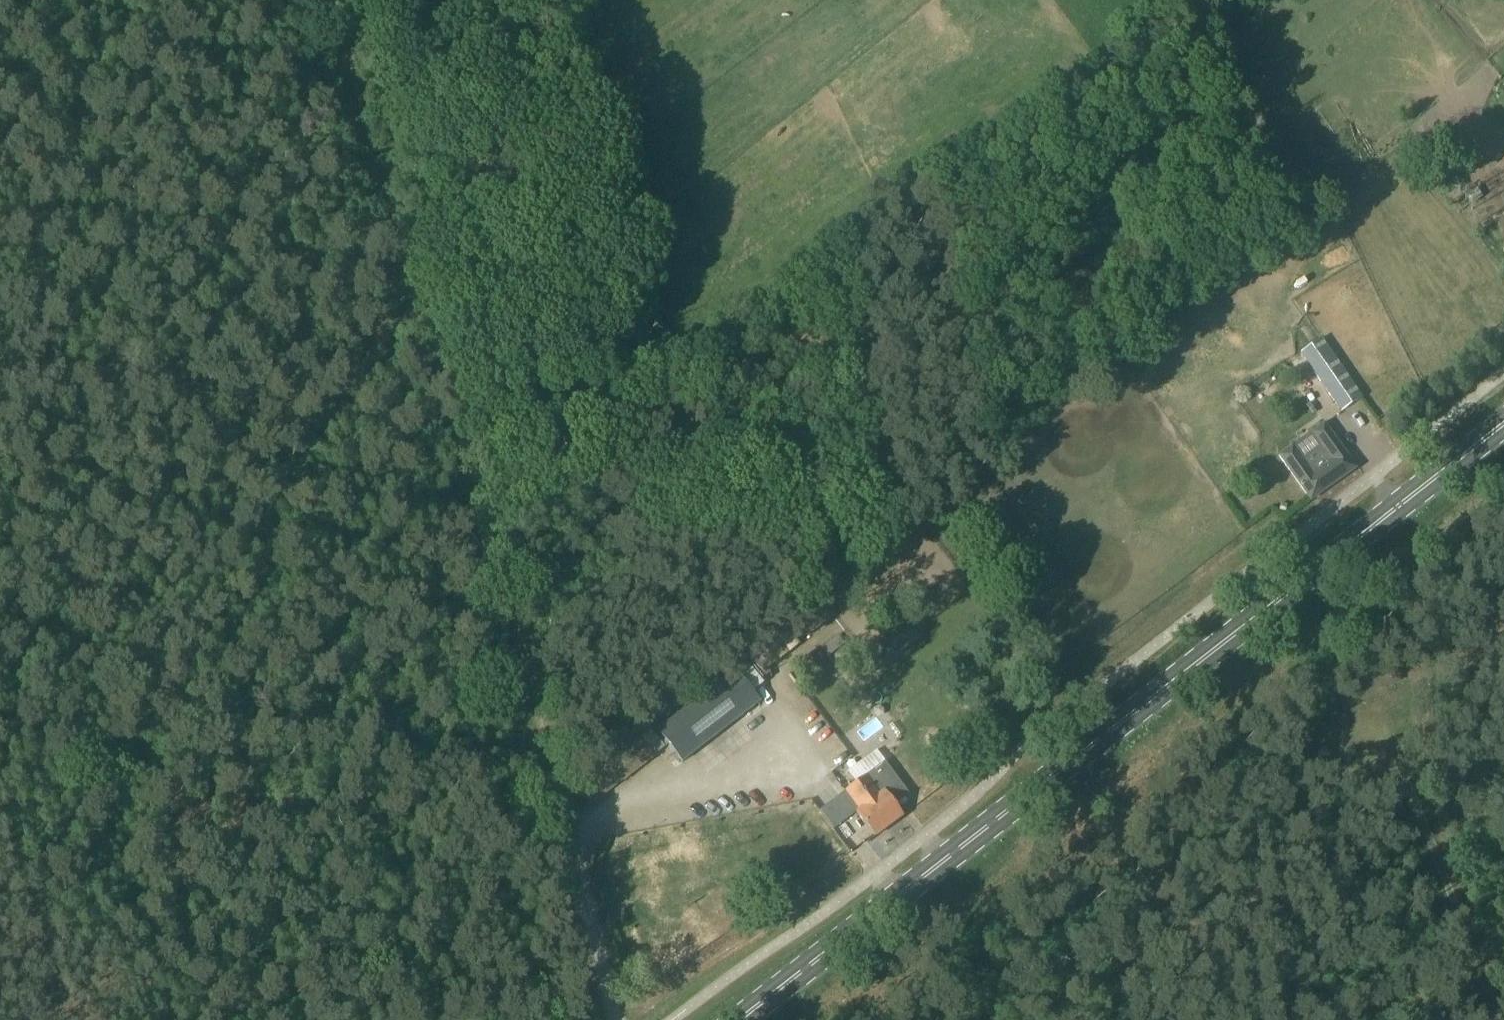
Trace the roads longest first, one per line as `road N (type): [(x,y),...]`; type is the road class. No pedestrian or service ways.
road 1 (primary): [(740,1019),(1503,425)]
road 2 (track): [(1487,1019),(1457,919),(1376,728),(1503,649)]

